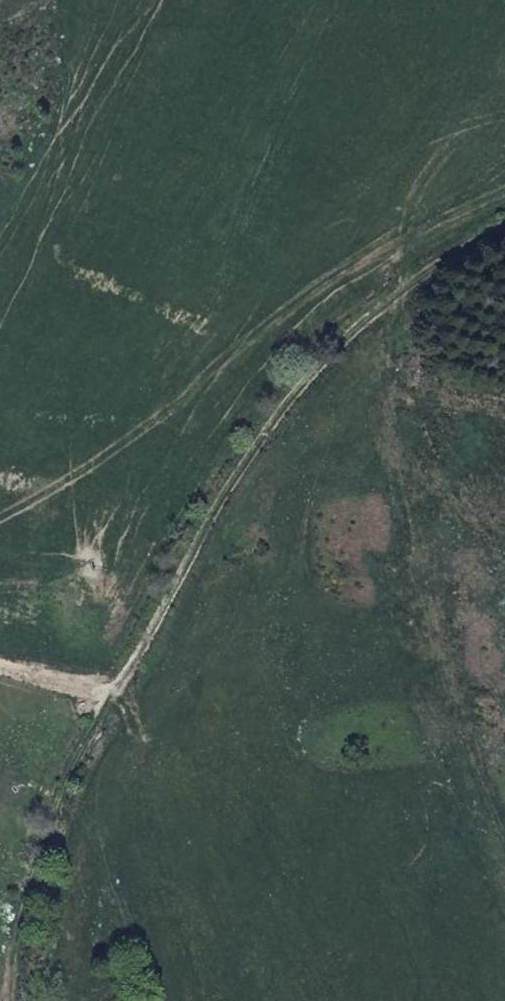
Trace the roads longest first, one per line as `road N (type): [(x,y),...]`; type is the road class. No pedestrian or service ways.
road 1 (track): [(504,228),(448,257),(366,319),(287,404),(225,496),(76,756),(25,895),(12,1000)]

